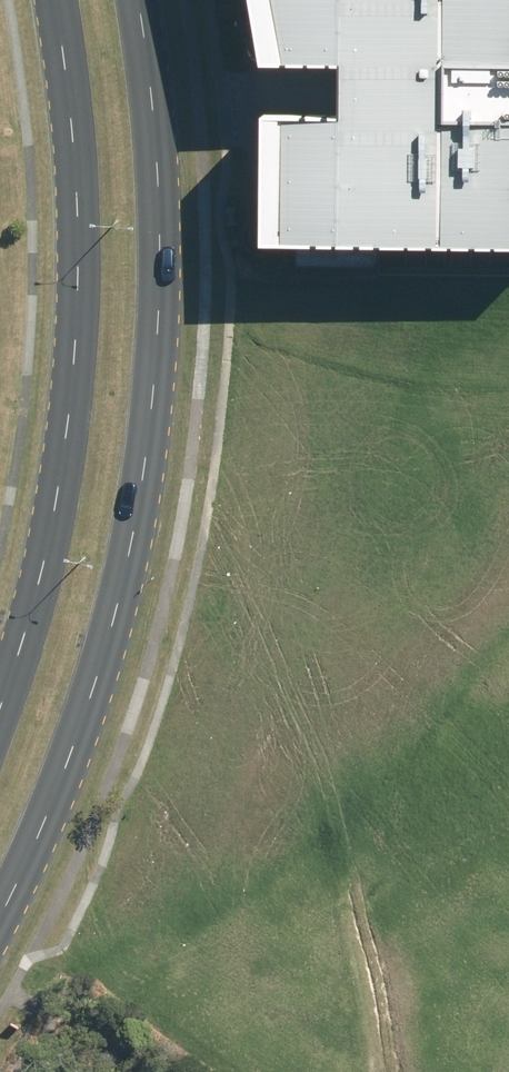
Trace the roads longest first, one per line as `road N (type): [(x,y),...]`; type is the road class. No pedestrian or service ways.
road 1 (secondary): [(135,0),(159,166),(160,268),(139,496),(115,613),(73,746),(0,916)]
road 2 (secondary): [(0,700),(58,483),(74,370),(79,258),(53,0)]

